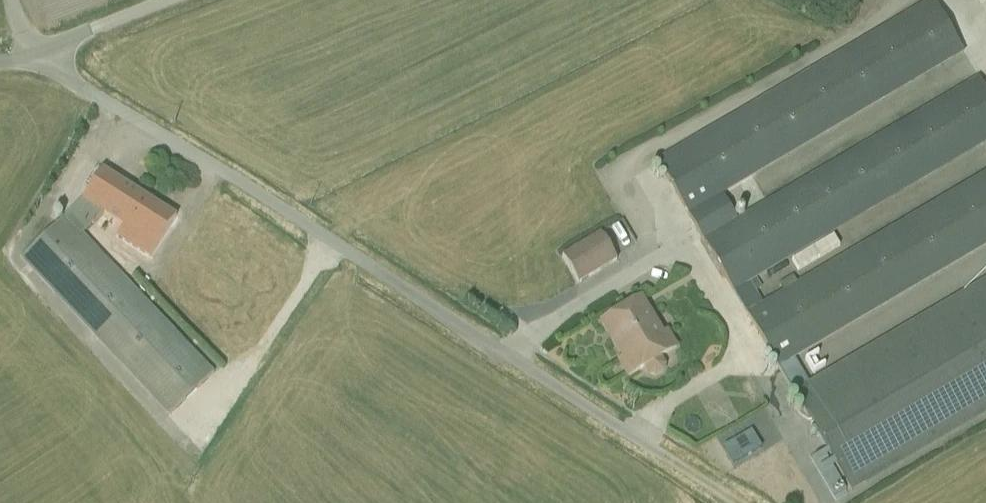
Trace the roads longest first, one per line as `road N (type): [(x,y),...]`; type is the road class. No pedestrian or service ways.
road 1 (unclassified): [(36,64),(632,437)]
road 2 (unclassified): [(196,0),(36,64)]

